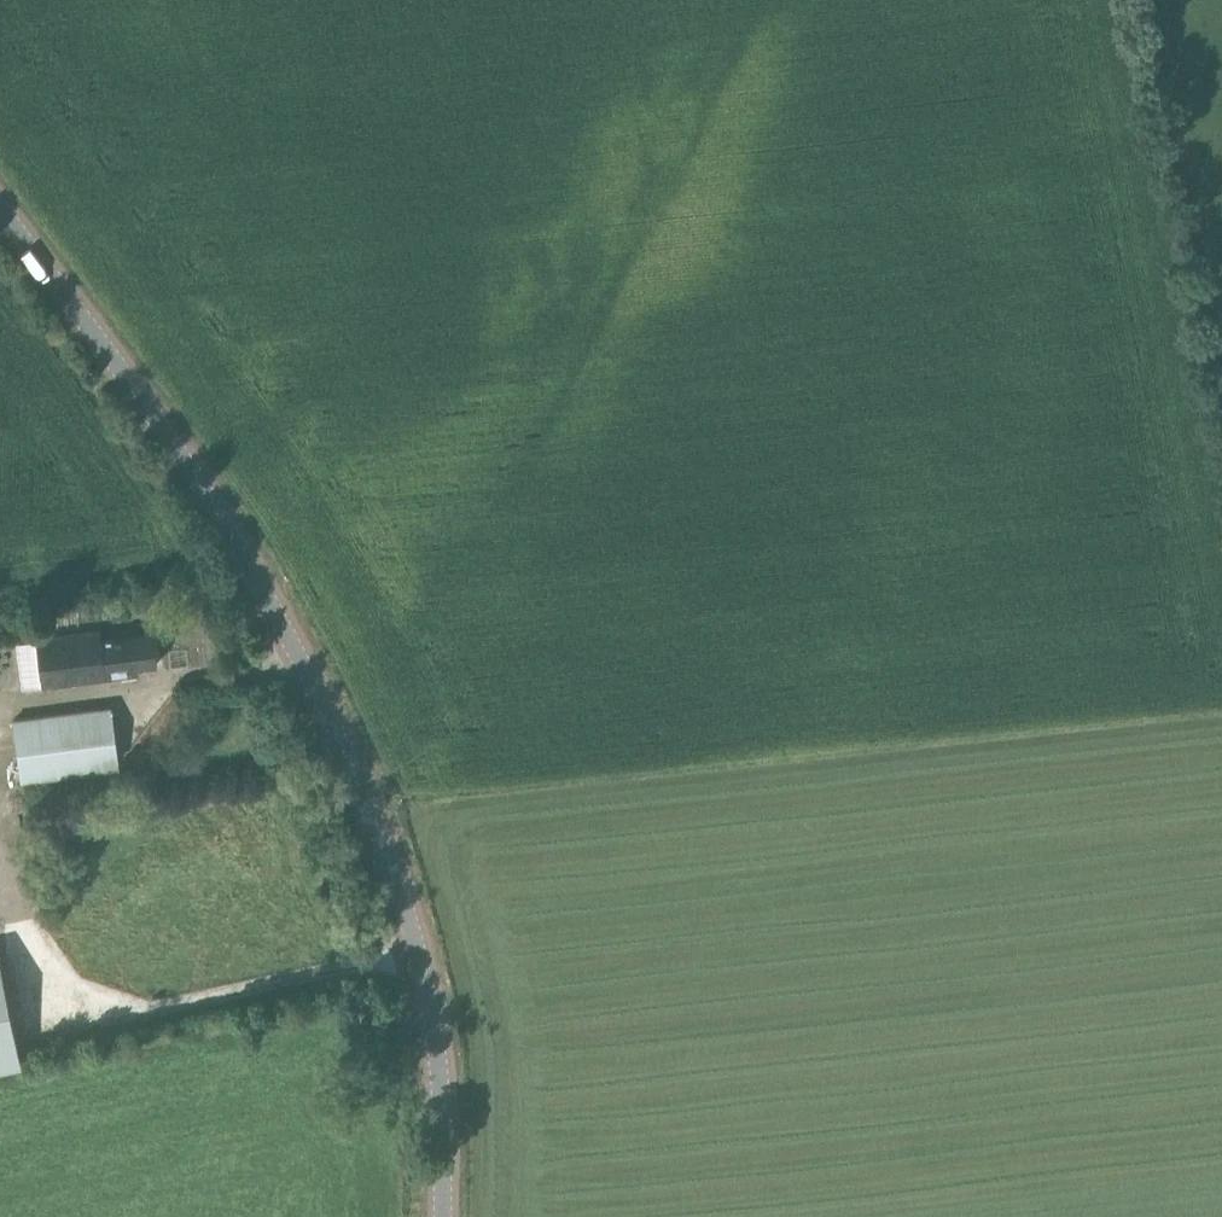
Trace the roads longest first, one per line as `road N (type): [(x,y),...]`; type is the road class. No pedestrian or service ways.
road 1 (secondary): [(446,1216),(447,1105),(424,951),(378,815),(272,599),(195,467),(0,208)]

